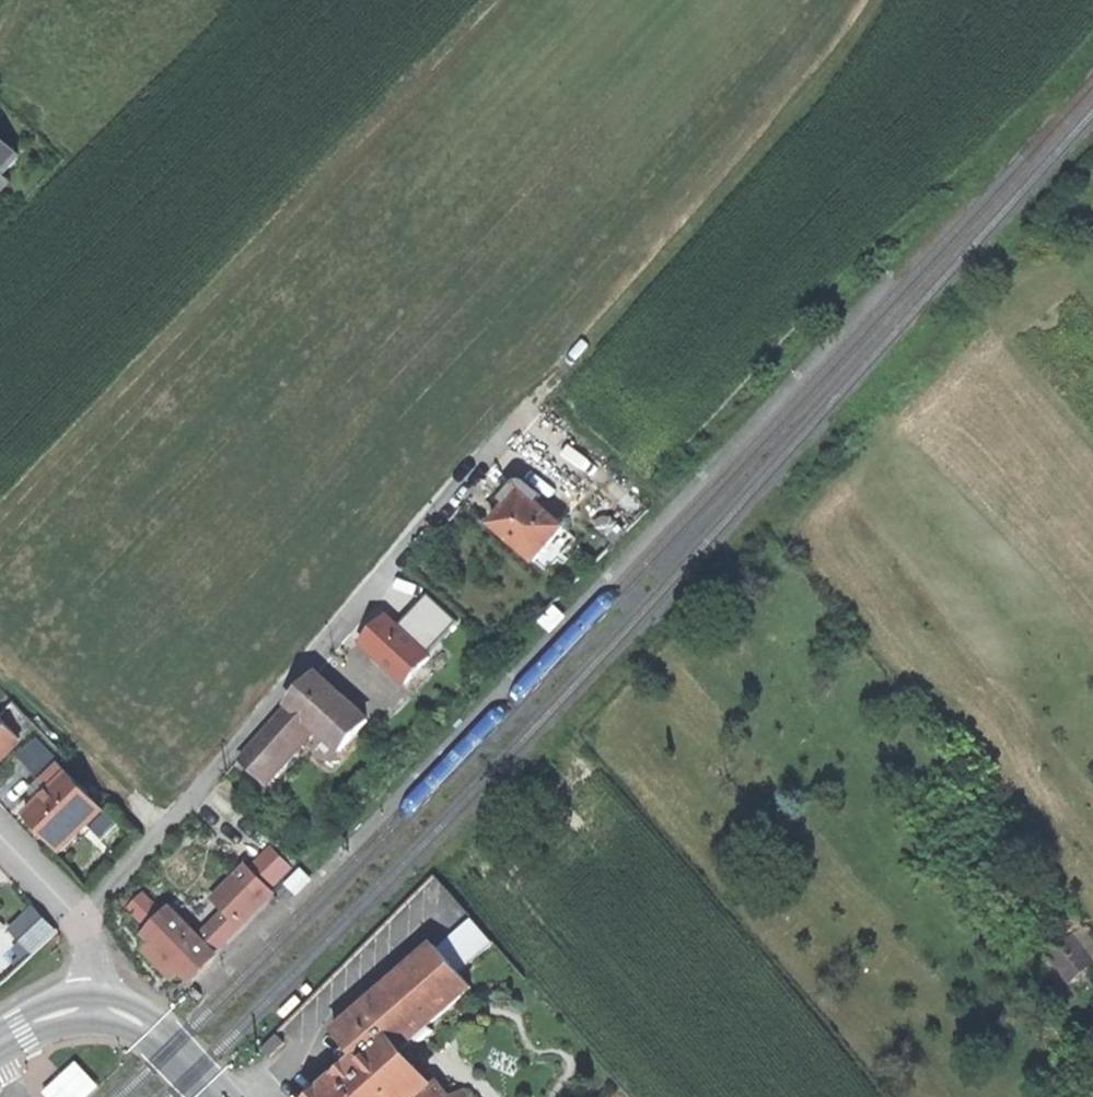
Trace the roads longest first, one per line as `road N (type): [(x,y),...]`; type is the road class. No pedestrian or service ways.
road 1 (residential): [(80,922),(530,410)]
road 2 (track): [(876,0),(859,33),(530,410)]
road 3 (secondary): [(217,1096),(138,1020),(88,1007)]

